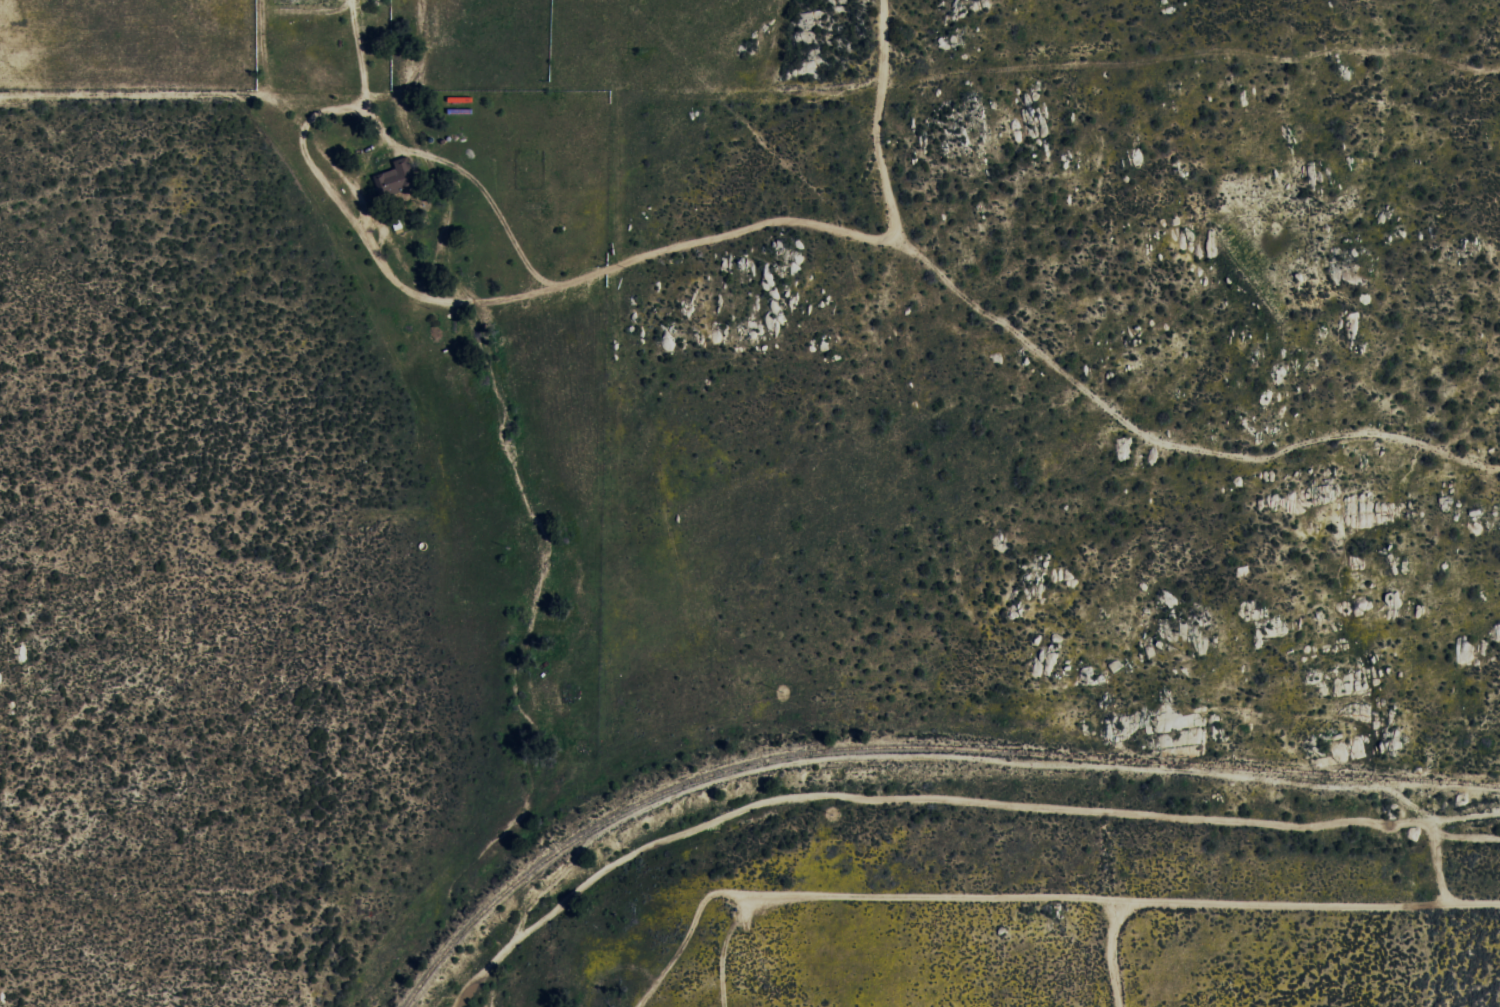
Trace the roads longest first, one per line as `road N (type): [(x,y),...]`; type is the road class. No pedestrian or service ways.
road 1 (residential): [(299,0),(288,135)]

